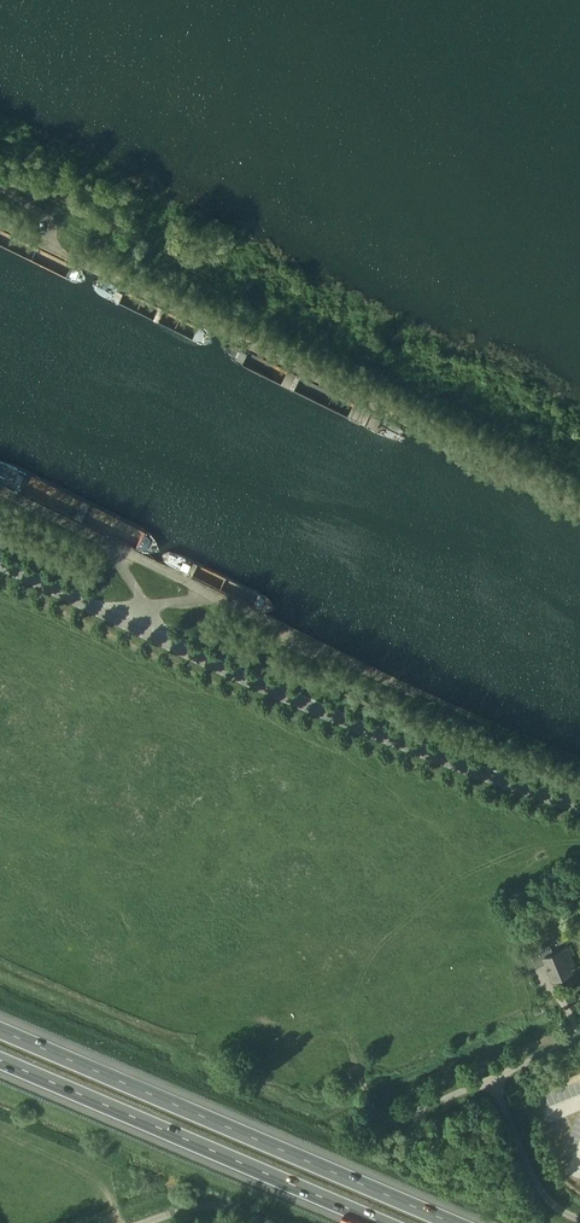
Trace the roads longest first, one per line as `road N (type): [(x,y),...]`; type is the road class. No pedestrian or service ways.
road 1 (unclassified): [(579,805),(230,674),(0,568)]
road 2 (motorway): [(451,1222),(0,1033)]
road 3 (motorway): [(0,1065),(377,1222)]
road 4 (unclassified): [(579,1220),(553,1206),(532,1177),(499,1076)]

